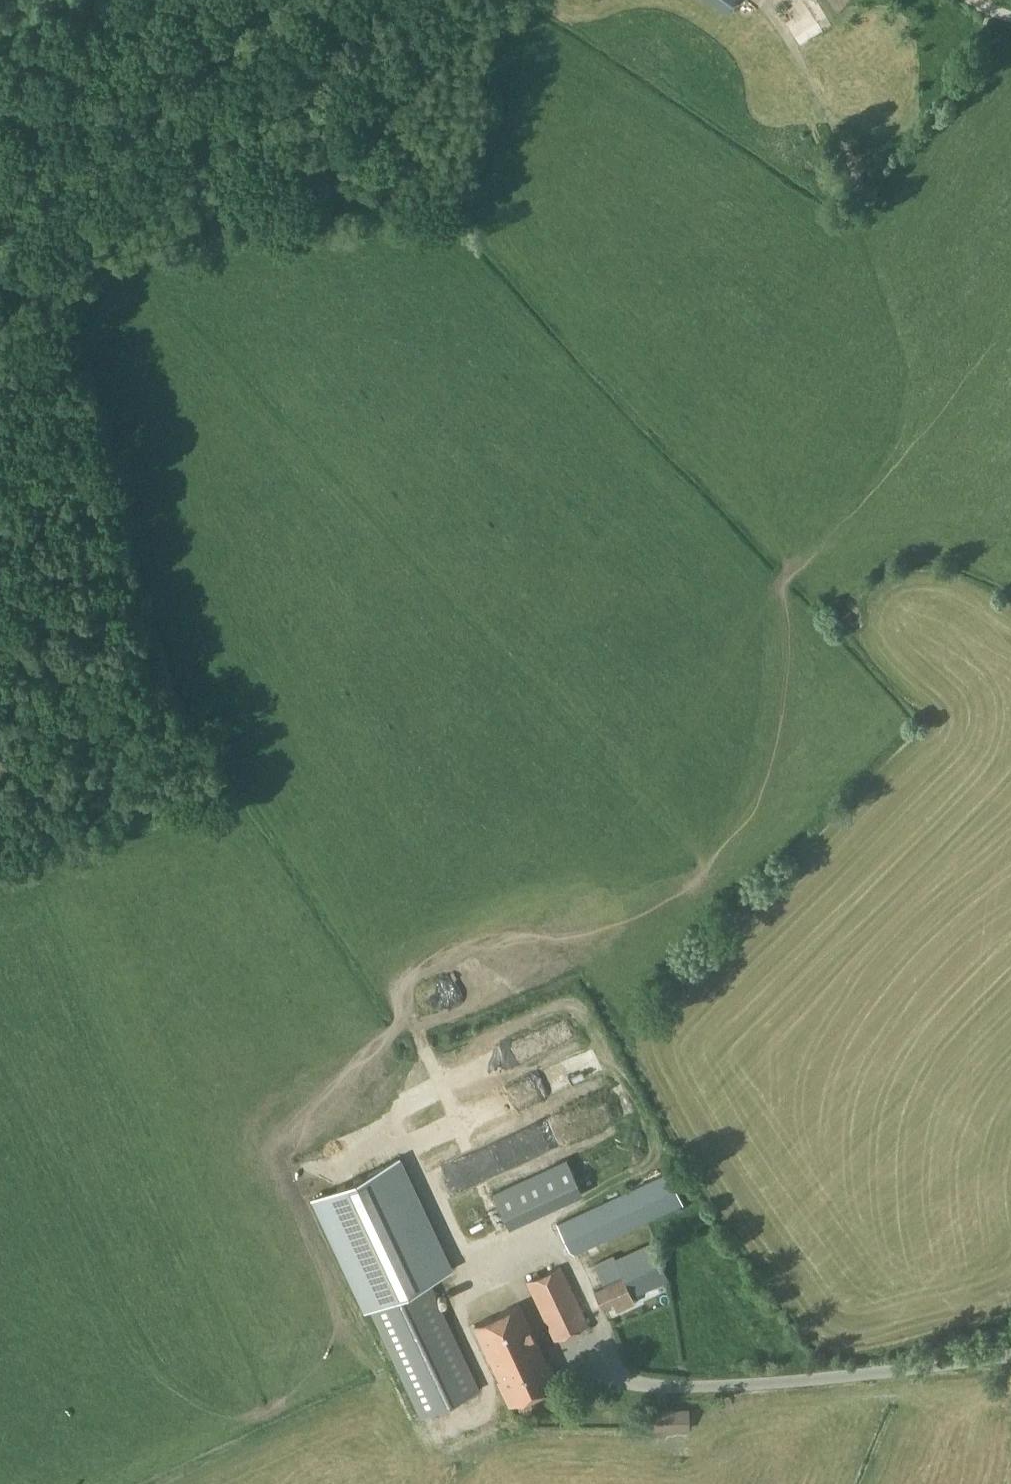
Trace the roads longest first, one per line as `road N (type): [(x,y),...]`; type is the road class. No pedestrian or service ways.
road 1 (unclassified): [(645,1387),(790,1382),(1010,1356)]

